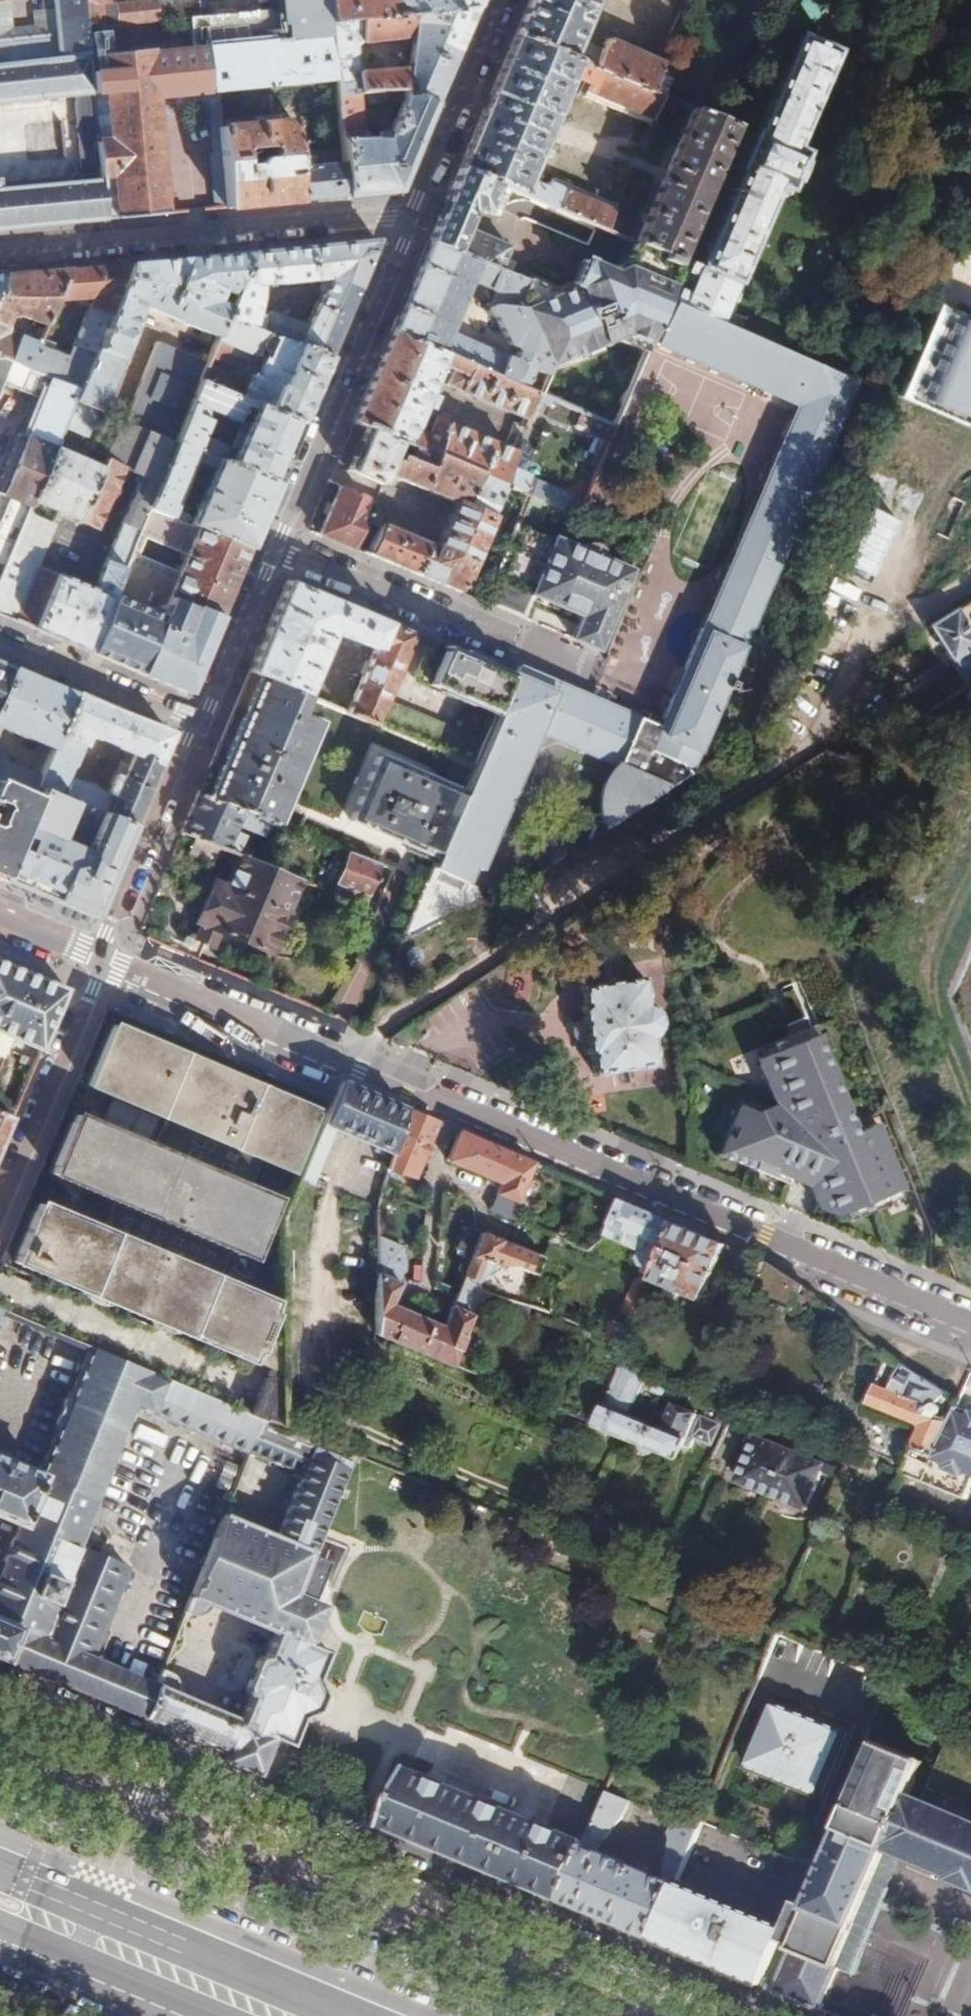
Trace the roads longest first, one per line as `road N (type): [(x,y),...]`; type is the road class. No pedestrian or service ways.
road 1 (unclassified): [(970,1323),(97,963)]
road 2 (residential): [(165,1742),(805,2015)]
road 3 (residential): [(0,256),(415,218)]
road 4 (primary): [(355,2015),(0,1867)]
road 5 (residential): [(277,552),(415,218)]
road 6 (unclassified): [(277,552),(595,675)]
road 7 (residential): [(0,1205),(99,975),(97,963)]
road 8 (residential): [(97,963),(195,732)]
road 9 (residential): [(415,218),(504,0)]
road 10 (residential): [(195,732),(0,649)]
road 11 (primary): [(0,1936),(192,2015)]
road 12 (residential): [(195,732),(277,552)]

